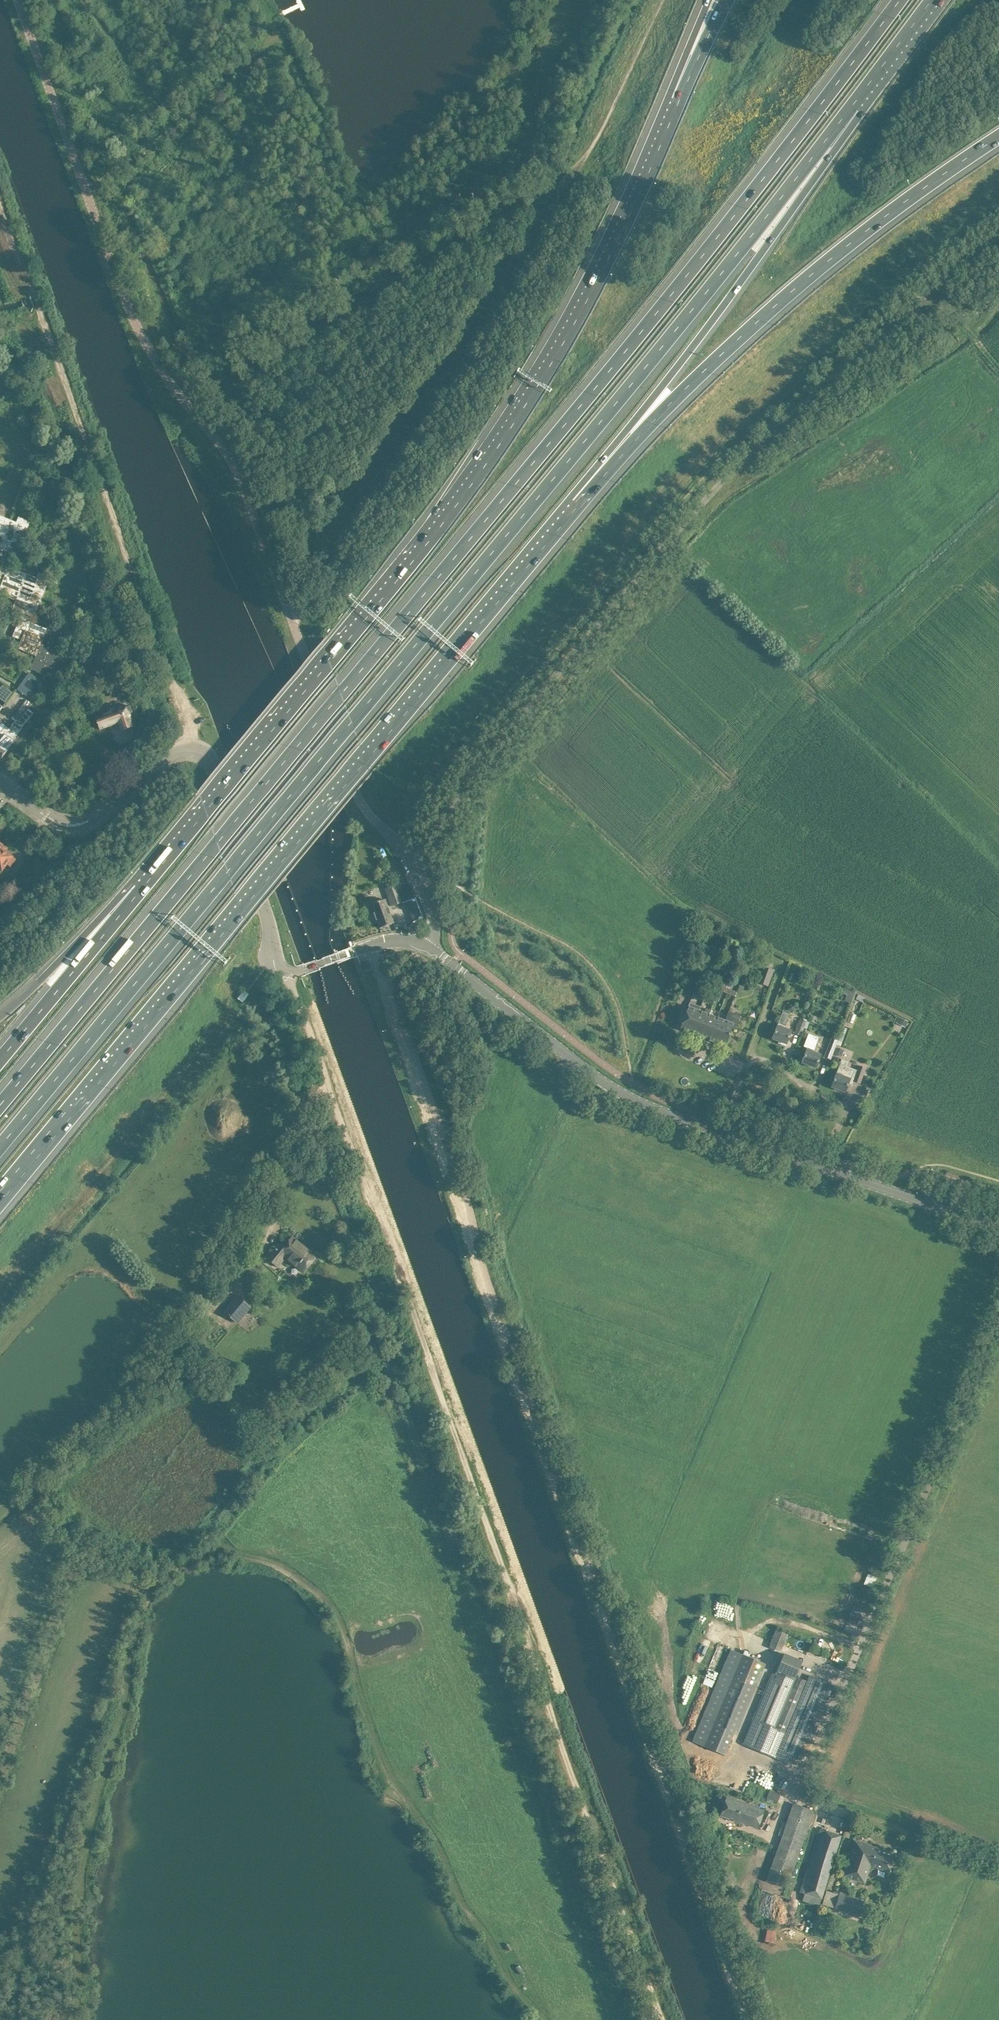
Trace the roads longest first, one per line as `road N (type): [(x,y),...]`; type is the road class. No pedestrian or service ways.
road 1 (motorway): [(898,0),(600,384),(0,1105)]
road 2 (motorway): [(0,1146),(621,401),(850,109)]
road 3 (track): [(368,947),(746,2019)]
road 4 (track): [(295,972),(327,1086),(663,2019)]
road 5 (motorway): [(678,102),(604,267),(482,470),(142,888)]
road 6 (unclassified): [(408,858),(357,792),(237,470),(139,331),(17,0)]
road 7 (motorway): [(0,1193),(573,497)]
road 8 (unclassified): [(408,858),(793,410),(998,235)]
road 9 (motorway): [(573,497),(771,309),(998,137)]
road 10 (track): [(579,171),(455,377),(287,605)]
road 11 (tertiary): [(305,969),(283,971),(273,960),(266,904),(203,748),(179,749),(76,825),(59,823),(0,782)]
road 12 (motorway): [(573,497),(824,167),(850,109)]
road 13 (tertiary): [(720,1132),(611,1087),(426,947)]
road 14 (tertiary): [(998,1227),(720,1132)]
road 15 (motorway): [(142,888),(0,1059)]
road 16 (motorway): [(142,888),(0,1017)]
road 17 (motorway): [(850,109),(931,0)]

